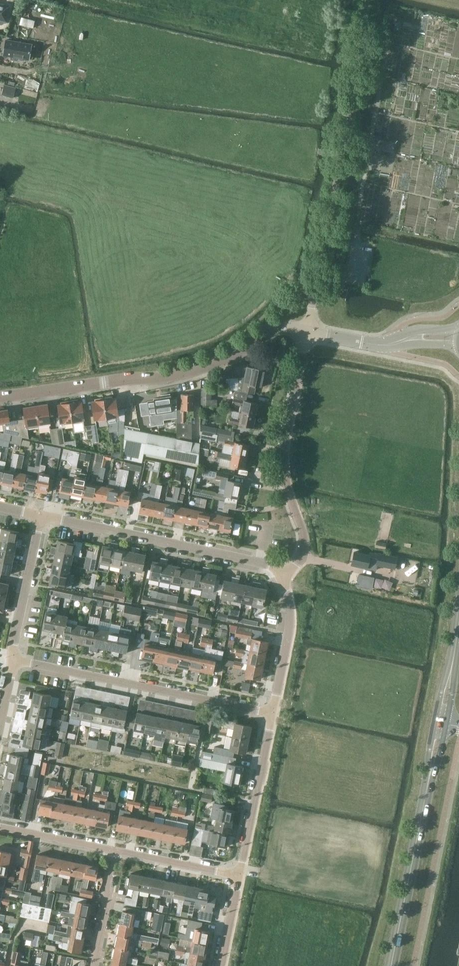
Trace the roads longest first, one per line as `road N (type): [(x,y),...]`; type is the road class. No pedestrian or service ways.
road 1 (unclassified): [(307,331),(369,0)]
road 2 (unclassified): [(0,397),(160,378),(233,357),(276,327),(307,331)]
road 3 (residential): [(270,712),(14,657)]
road 4 (unclassified): [(282,576),(305,545),(284,452),(307,331)]
road 5 (unclassified): [(282,576),(237,555),(46,515)]
road 6 (tertiary): [(393,965),(431,771)]
road 7 (unclassified): [(238,873),(270,712)]
road 8 (unclassified): [(14,657),(46,515)]
road 9 (unclassified): [(270,712),(289,620),(282,576)]
road 10 (residential): [(238,873),(119,849)]
road 11 (residential): [(119,849),(0,827)]

